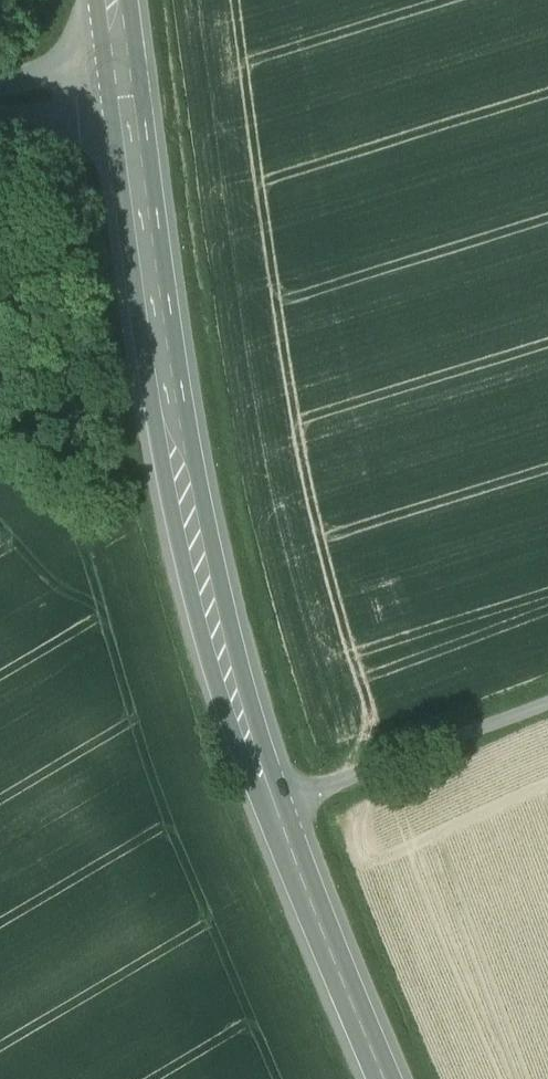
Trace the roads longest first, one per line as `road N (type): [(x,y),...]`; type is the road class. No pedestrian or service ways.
road 1 (secondary): [(272,805),(201,570),(170,418),(125,86)]
road 2 (secondary): [(384,1078),(272,805)]
road 3 (unclassified): [(272,805),(547,707)]
road 4 (unclassified): [(0,102),(125,86)]

